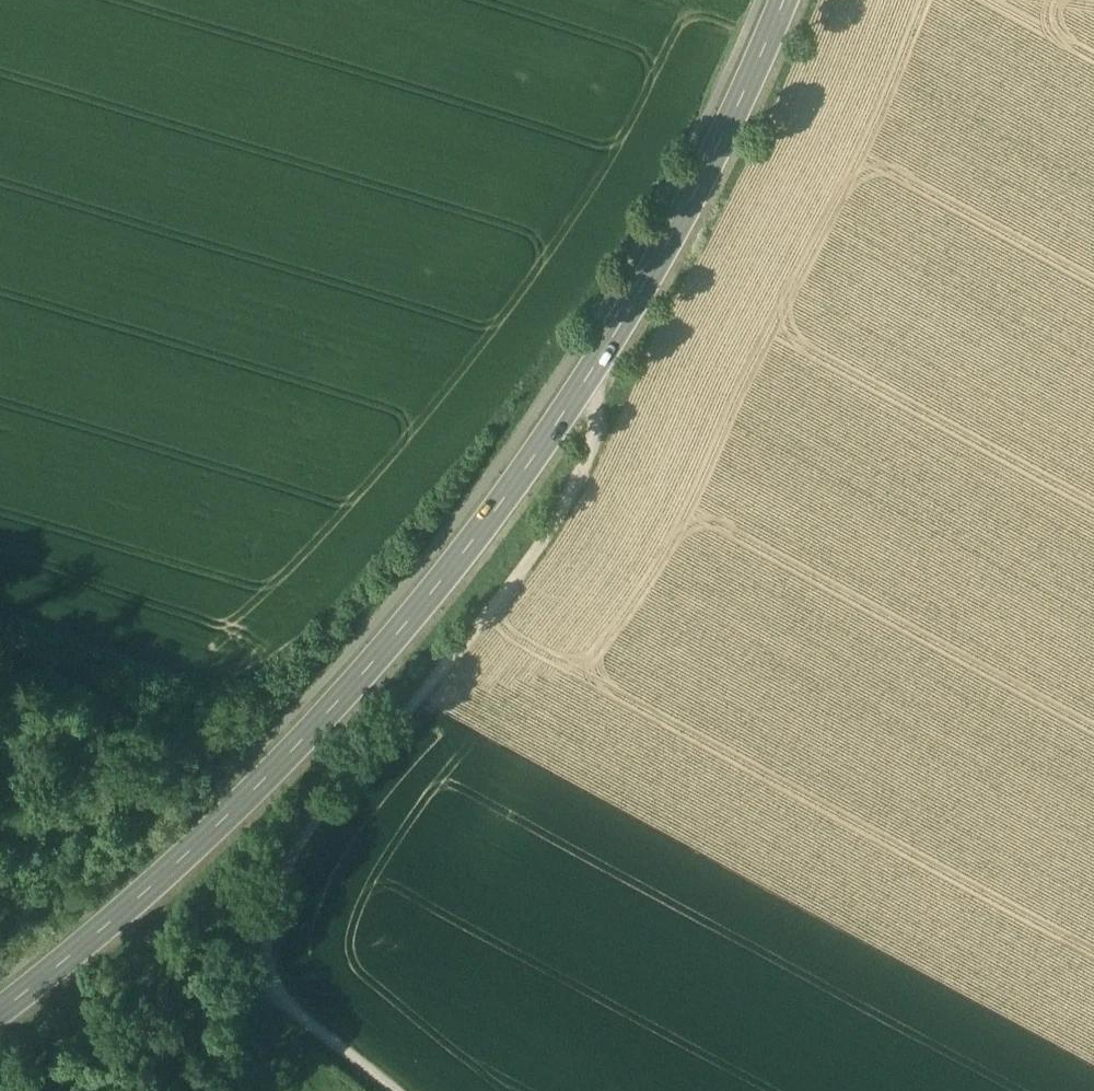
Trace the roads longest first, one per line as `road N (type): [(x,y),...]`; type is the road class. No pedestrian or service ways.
road 1 (secondary): [(783,0),(690,202),(587,380),(440,585),(241,804),(133,908),(0,1013)]
road 2 (track): [(271,983),(272,911),(309,835),(566,507),(592,447),(596,410),(587,380)]
road 3 (track): [(271,983),(296,1013),(395,1090)]

